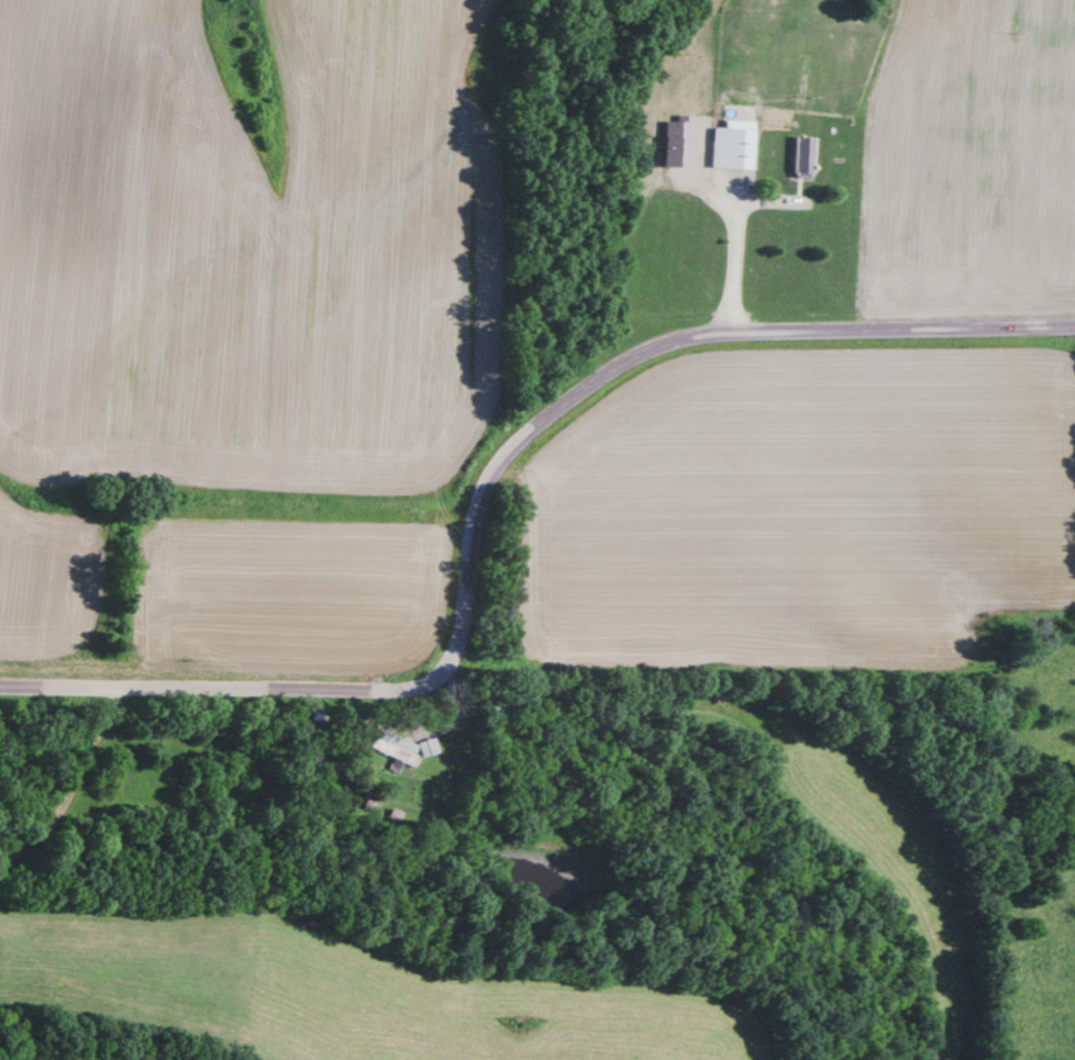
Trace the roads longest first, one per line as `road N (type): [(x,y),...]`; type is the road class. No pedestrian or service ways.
road 1 (residential): [(1074,327),(725,327),(642,347),(579,387),(477,481),(451,674),(409,688),(323,693),(0,685)]

